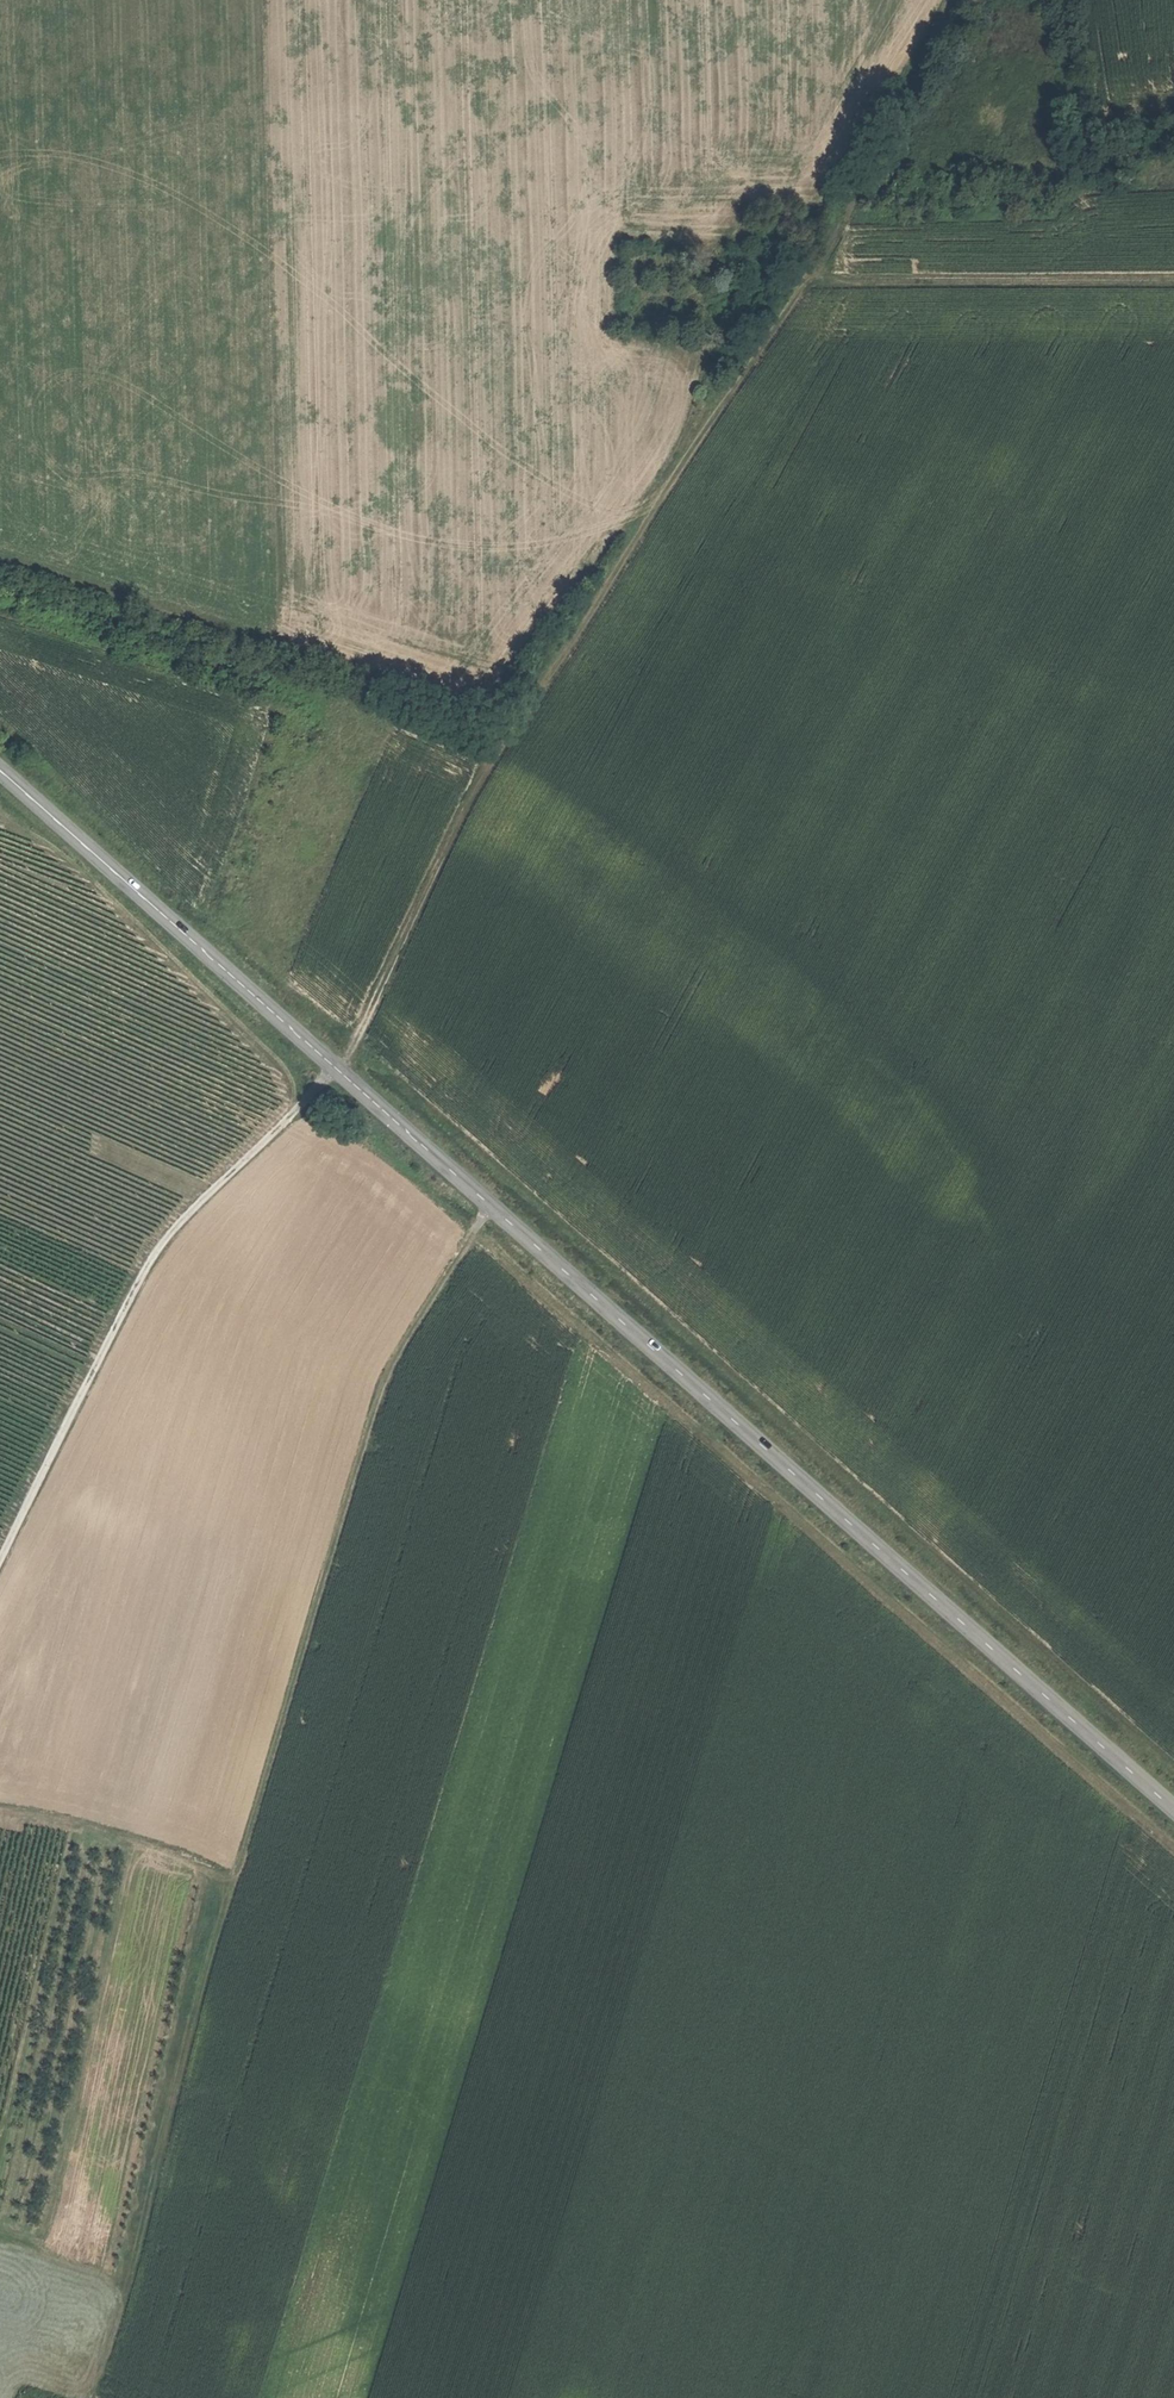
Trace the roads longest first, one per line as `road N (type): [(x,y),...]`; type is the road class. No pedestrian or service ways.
road 1 (track): [(0,1559),(144,1270),(217,1185),(338,1072),(494,753),(799,282),(866,184),(901,152),(916,80),(953,0)]
road 2 (secondary): [(1173,1811),(0,771)]
road 3 (track): [(1173,281),(799,282)]

